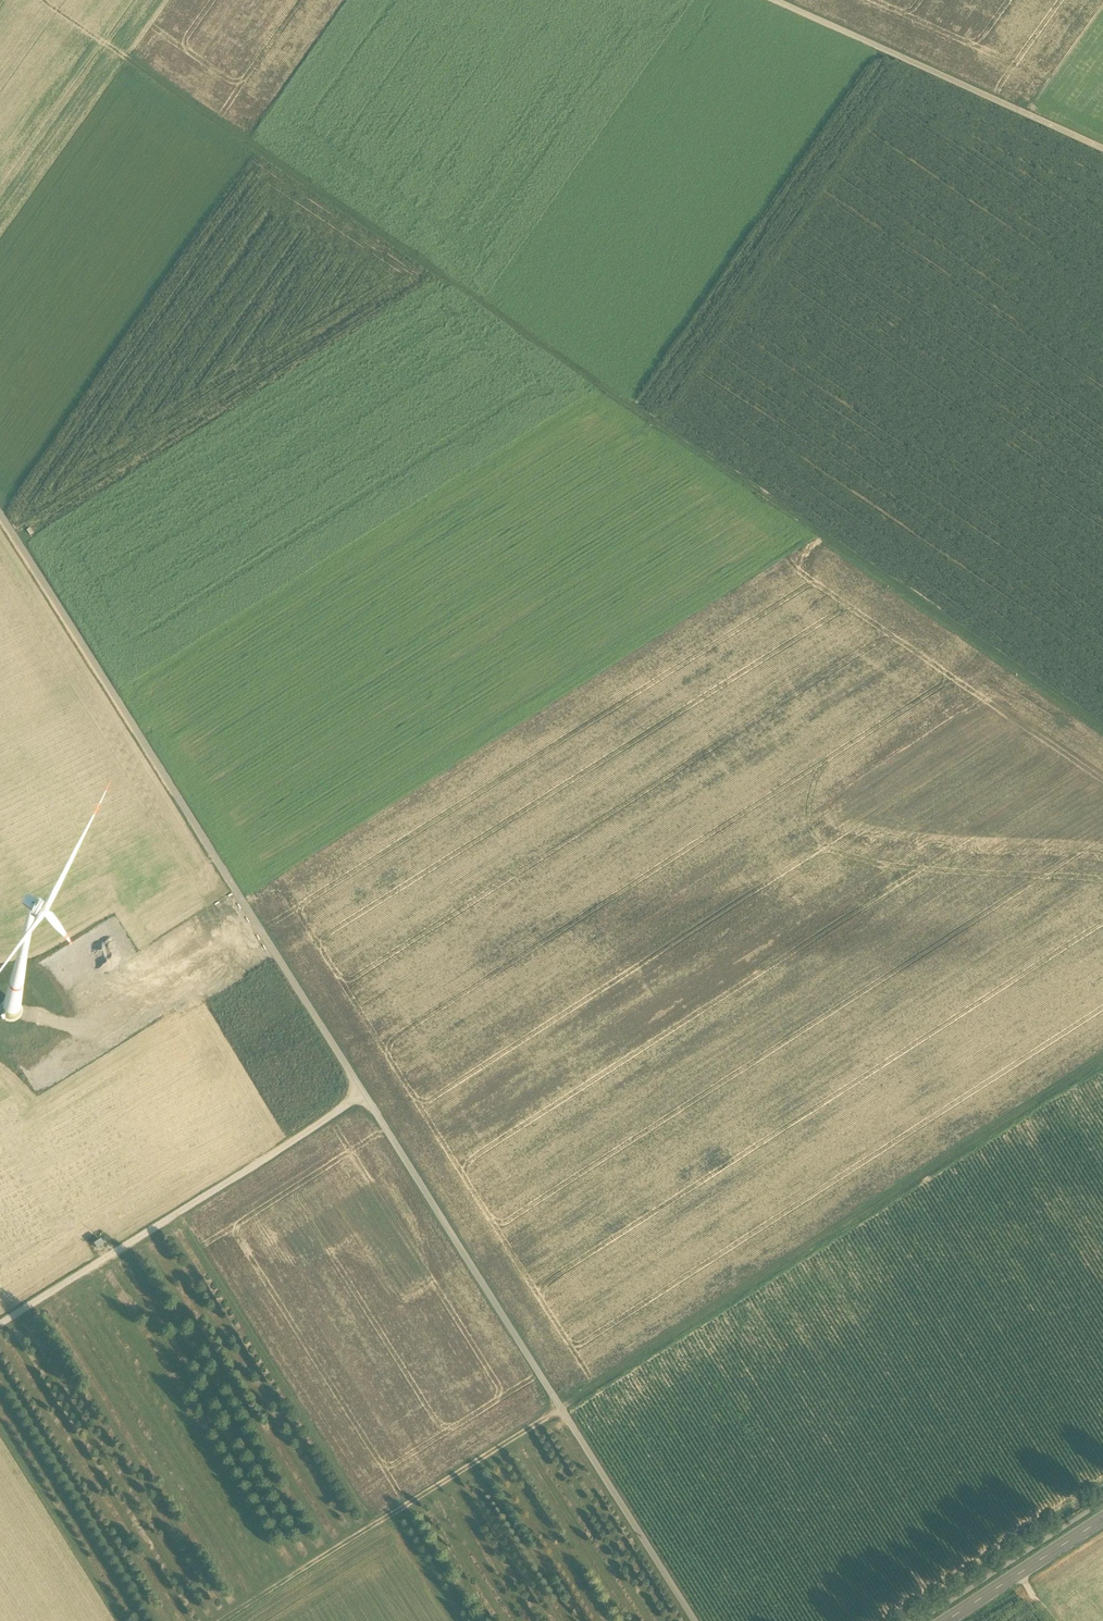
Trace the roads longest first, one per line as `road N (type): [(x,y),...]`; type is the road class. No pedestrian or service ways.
road 1 (track): [(695,1620),(0,516)]
road 2 (track): [(0,1323),(365,1094)]
road 3 (track): [(561,1408),(220,1620)]
road 4 (track): [(1102,149),(772,0)]
road 5 (tertiary): [(947,1620),(1102,1520)]

